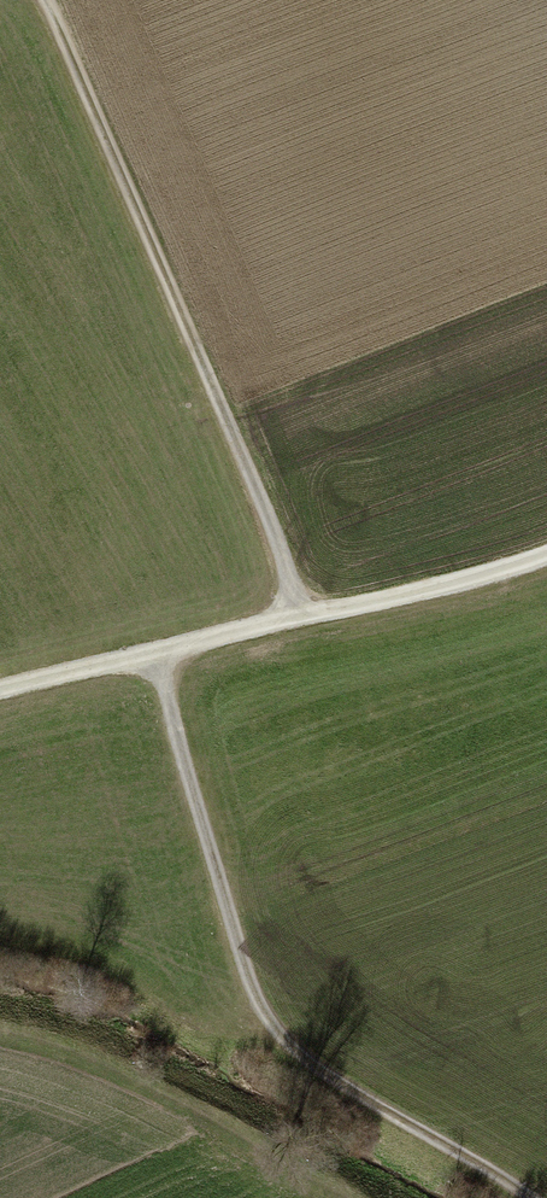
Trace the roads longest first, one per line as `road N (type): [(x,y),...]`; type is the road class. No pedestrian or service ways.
road 1 (track): [(154,653),(263,1029),(529,1197)]
road 2 (track): [(35,0),(283,562),(298,618)]
road 3 (track): [(0,690),(546,555)]

